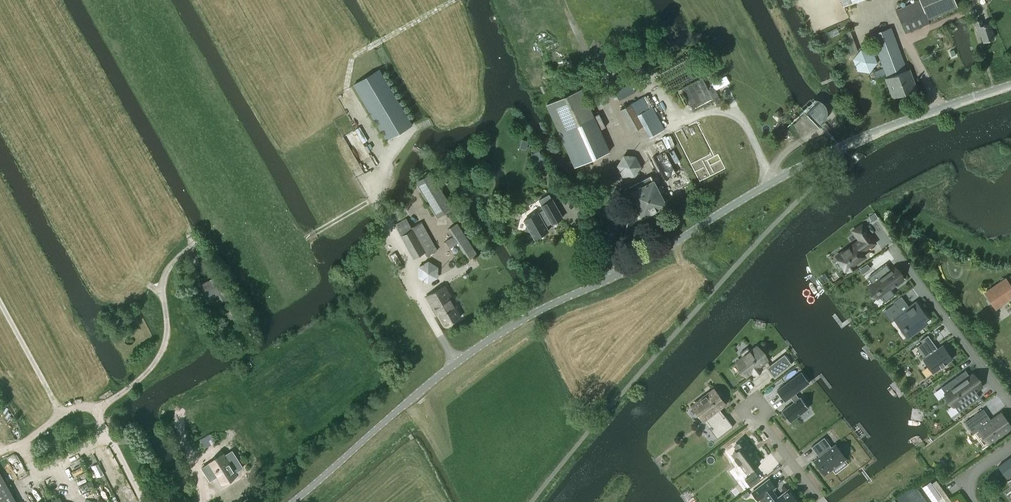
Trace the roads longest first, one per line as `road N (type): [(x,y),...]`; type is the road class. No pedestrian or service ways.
road 1 (tertiary): [(844,145),(488,340),(292,501)]
road 2 (residential): [(1010,410),(893,246)]
road 3 (tertiary): [(844,145),(1010,84)]
road 4 (residential): [(822,501),(748,405)]

